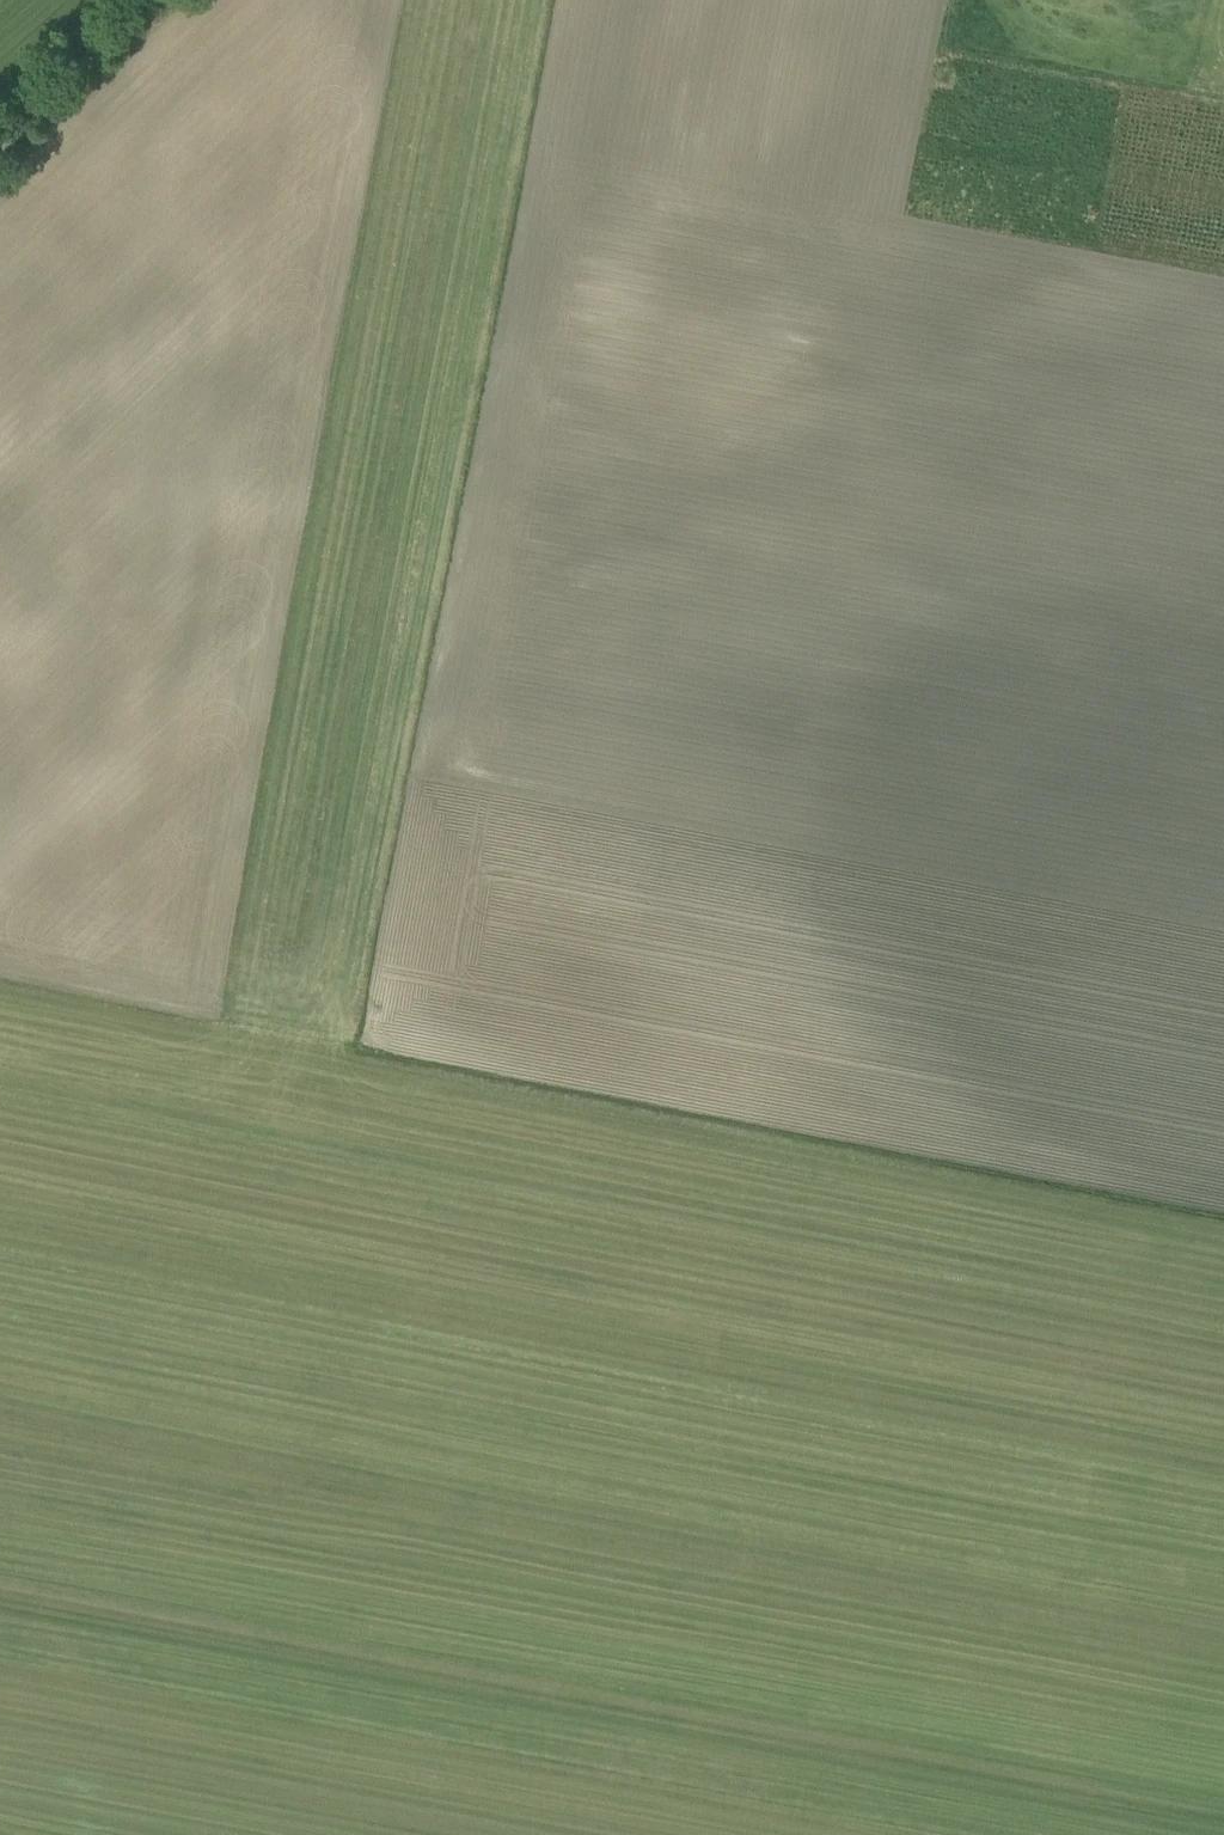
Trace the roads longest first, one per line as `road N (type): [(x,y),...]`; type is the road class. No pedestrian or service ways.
road 1 (track): [(0,140),(146,0)]

